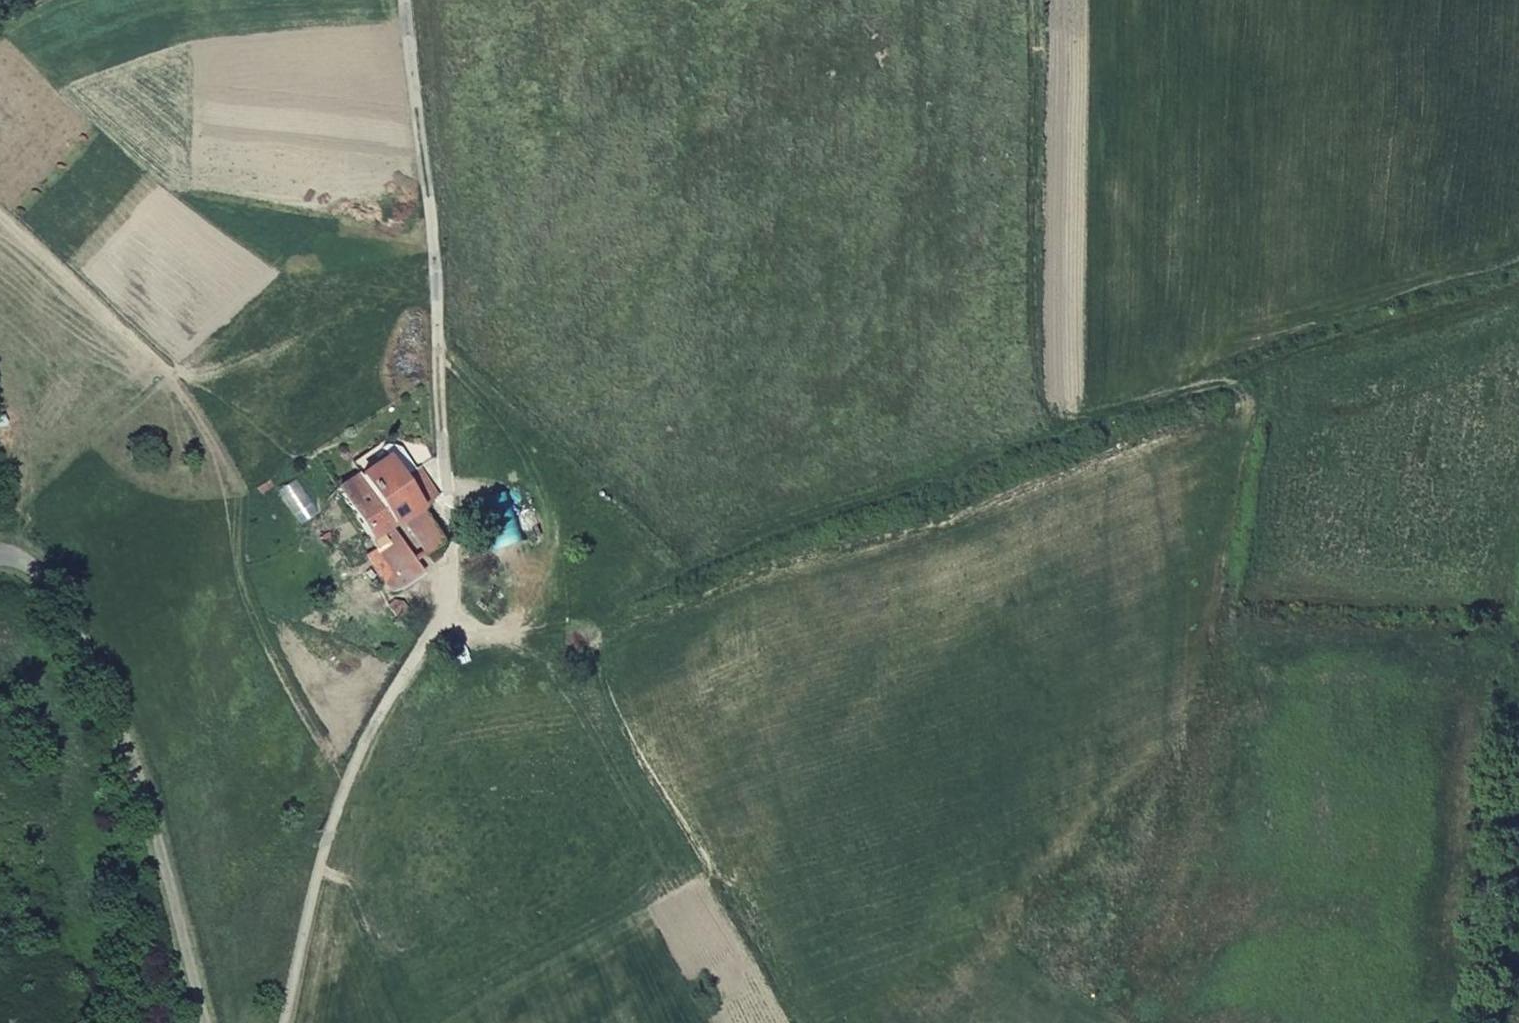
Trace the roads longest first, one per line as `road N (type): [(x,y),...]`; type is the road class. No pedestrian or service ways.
road 1 (track): [(1518,273),(728,555),(610,616),(543,638),(490,636),(451,620)]
road 2 (residential): [(205,1022),(113,708),(61,594),(33,565),(0,558)]

